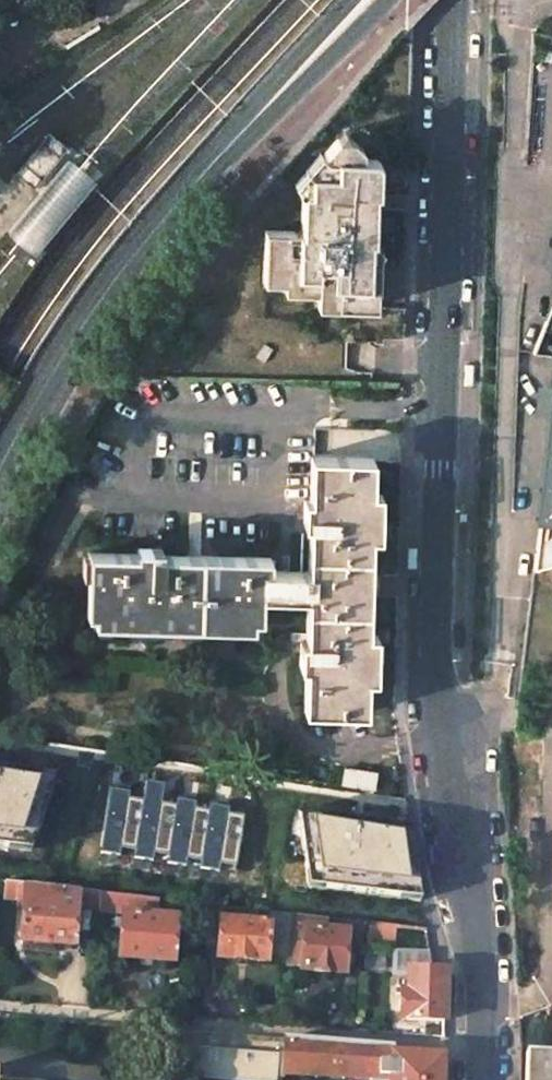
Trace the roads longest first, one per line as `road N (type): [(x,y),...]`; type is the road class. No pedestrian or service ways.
road 1 (residential): [(474,1079),(476,960),(460,797),(435,677),(452,0)]
road 2 (secondary): [(366,0),(112,280),(0,468)]

